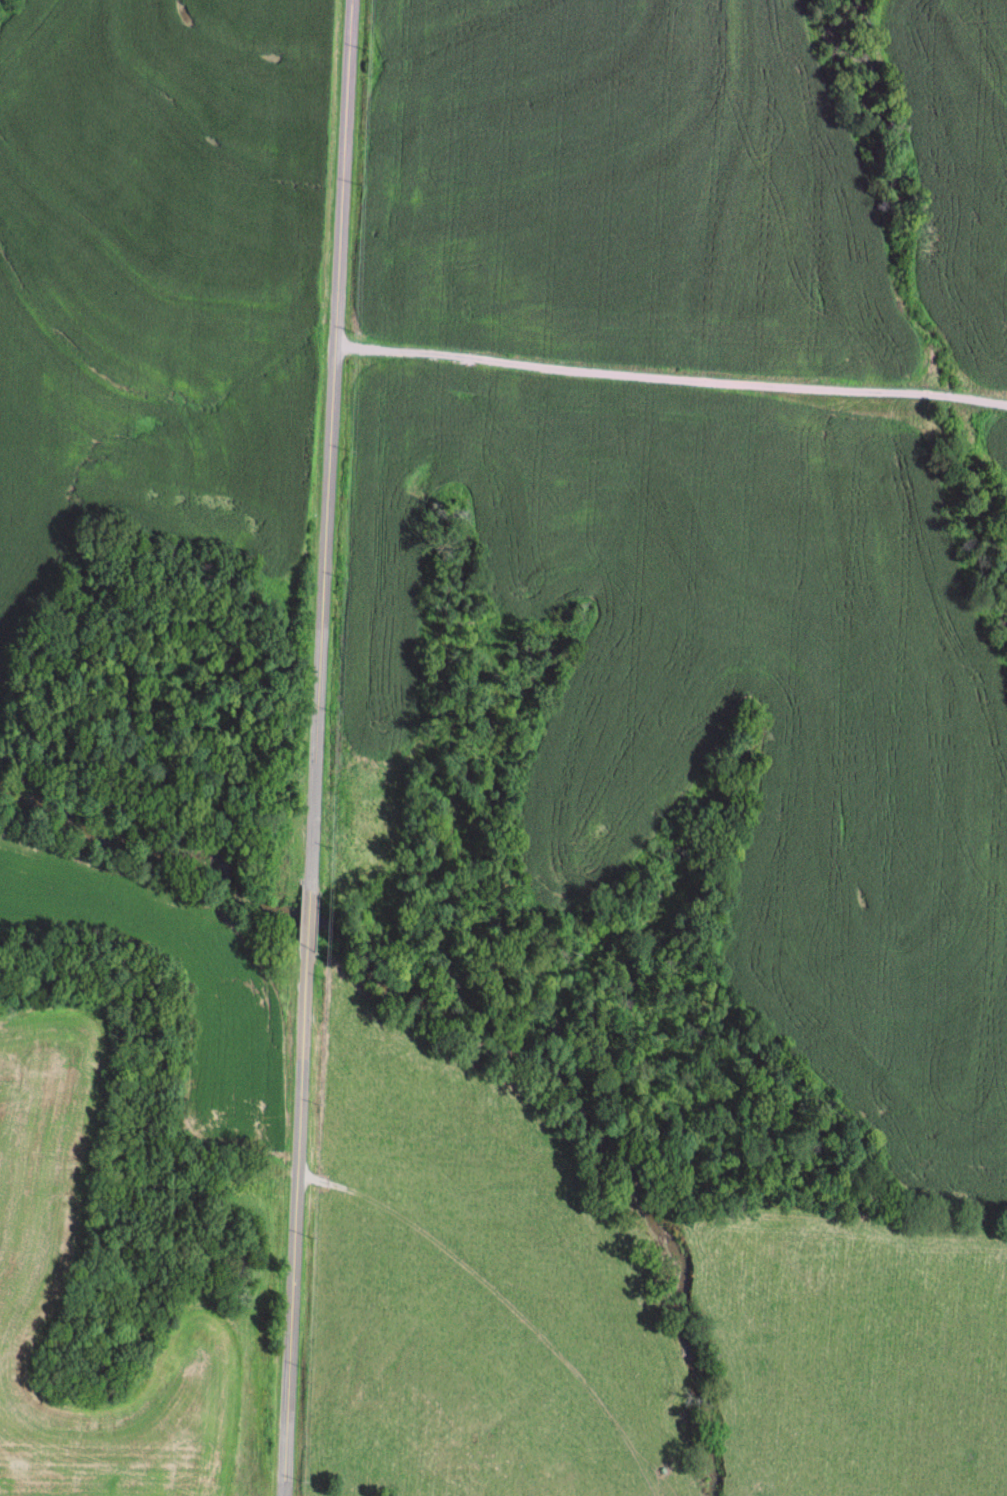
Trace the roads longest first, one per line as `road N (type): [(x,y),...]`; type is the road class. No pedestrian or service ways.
road 1 (secondary): [(353,0),(285,1495)]
road 2 (residential): [(663,1495),(619,1302),(575,1243),(506,1215),(358,1192),(299,1172)]

